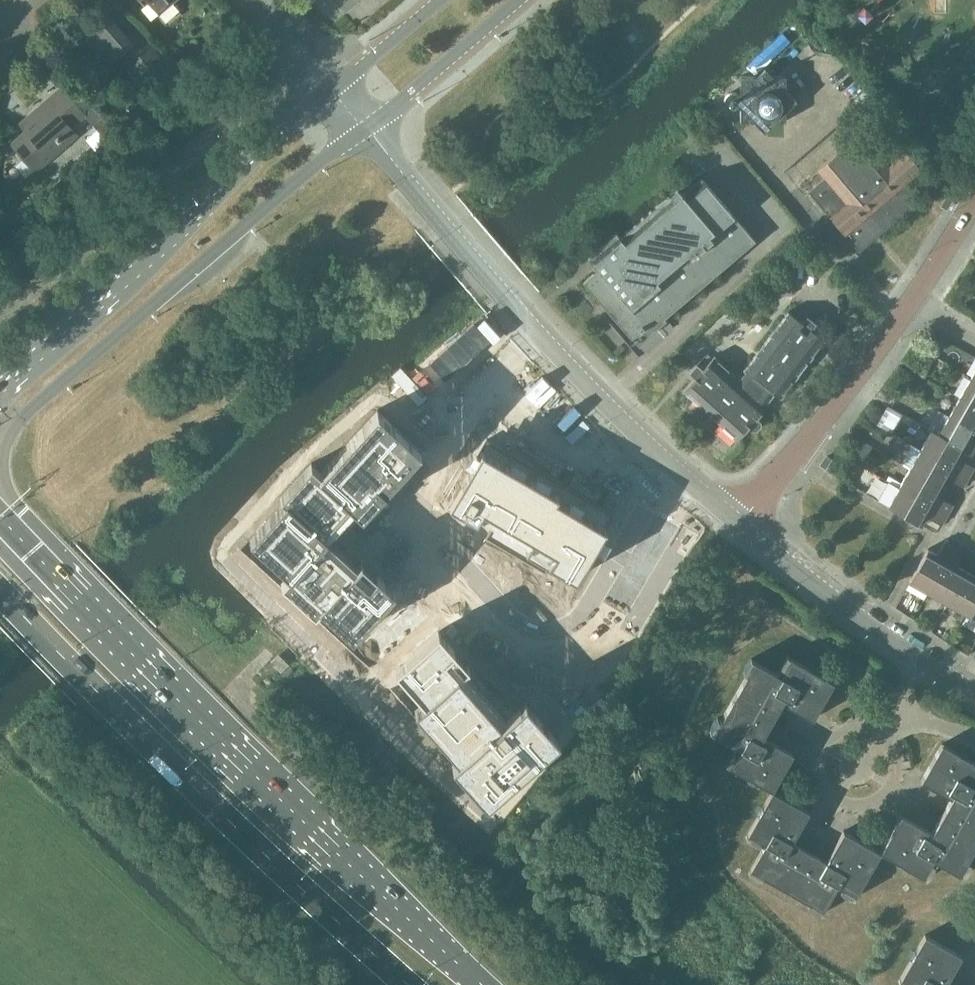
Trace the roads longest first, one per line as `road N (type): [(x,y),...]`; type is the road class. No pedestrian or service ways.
road 1 (trunk): [(484,984),(277,797),(0,517)]
road 2 (trunk): [(0,591),(406,984)]
road 3 (tertiary): [(743,521),(576,369),(367,129)]
road 4 (tertiary): [(0,435),(367,129)]
road 5 (tertiary): [(327,94),(0,386)]
road 6 (tertiary): [(967,689),(827,593),(743,521)]
road 7 (residential): [(743,521),(917,302)]
road 8 (tertiary): [(367,129),(516,0)]
road 9 (tertiary): [(438,0),(327,94)]
road 10 (residential): [(327,94),(251,0)]

